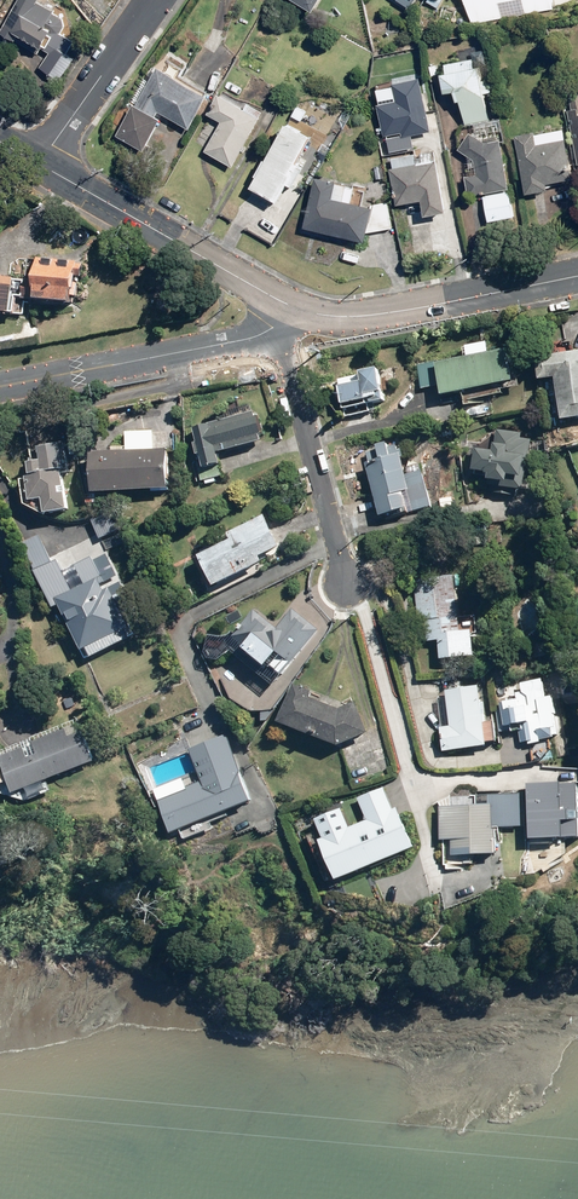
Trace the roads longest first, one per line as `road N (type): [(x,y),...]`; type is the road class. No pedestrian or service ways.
road 1 (residential): [(577,275),(352,317),(288,307)]
road 2 (residential): [(288,307),(39,164)]
road 3 (residential): [(269,330),(0,387)]
road 4 (residential): [(346,582),(284,355),(269,330)]
road 5 (residential): [(39,164),(157,0)]

